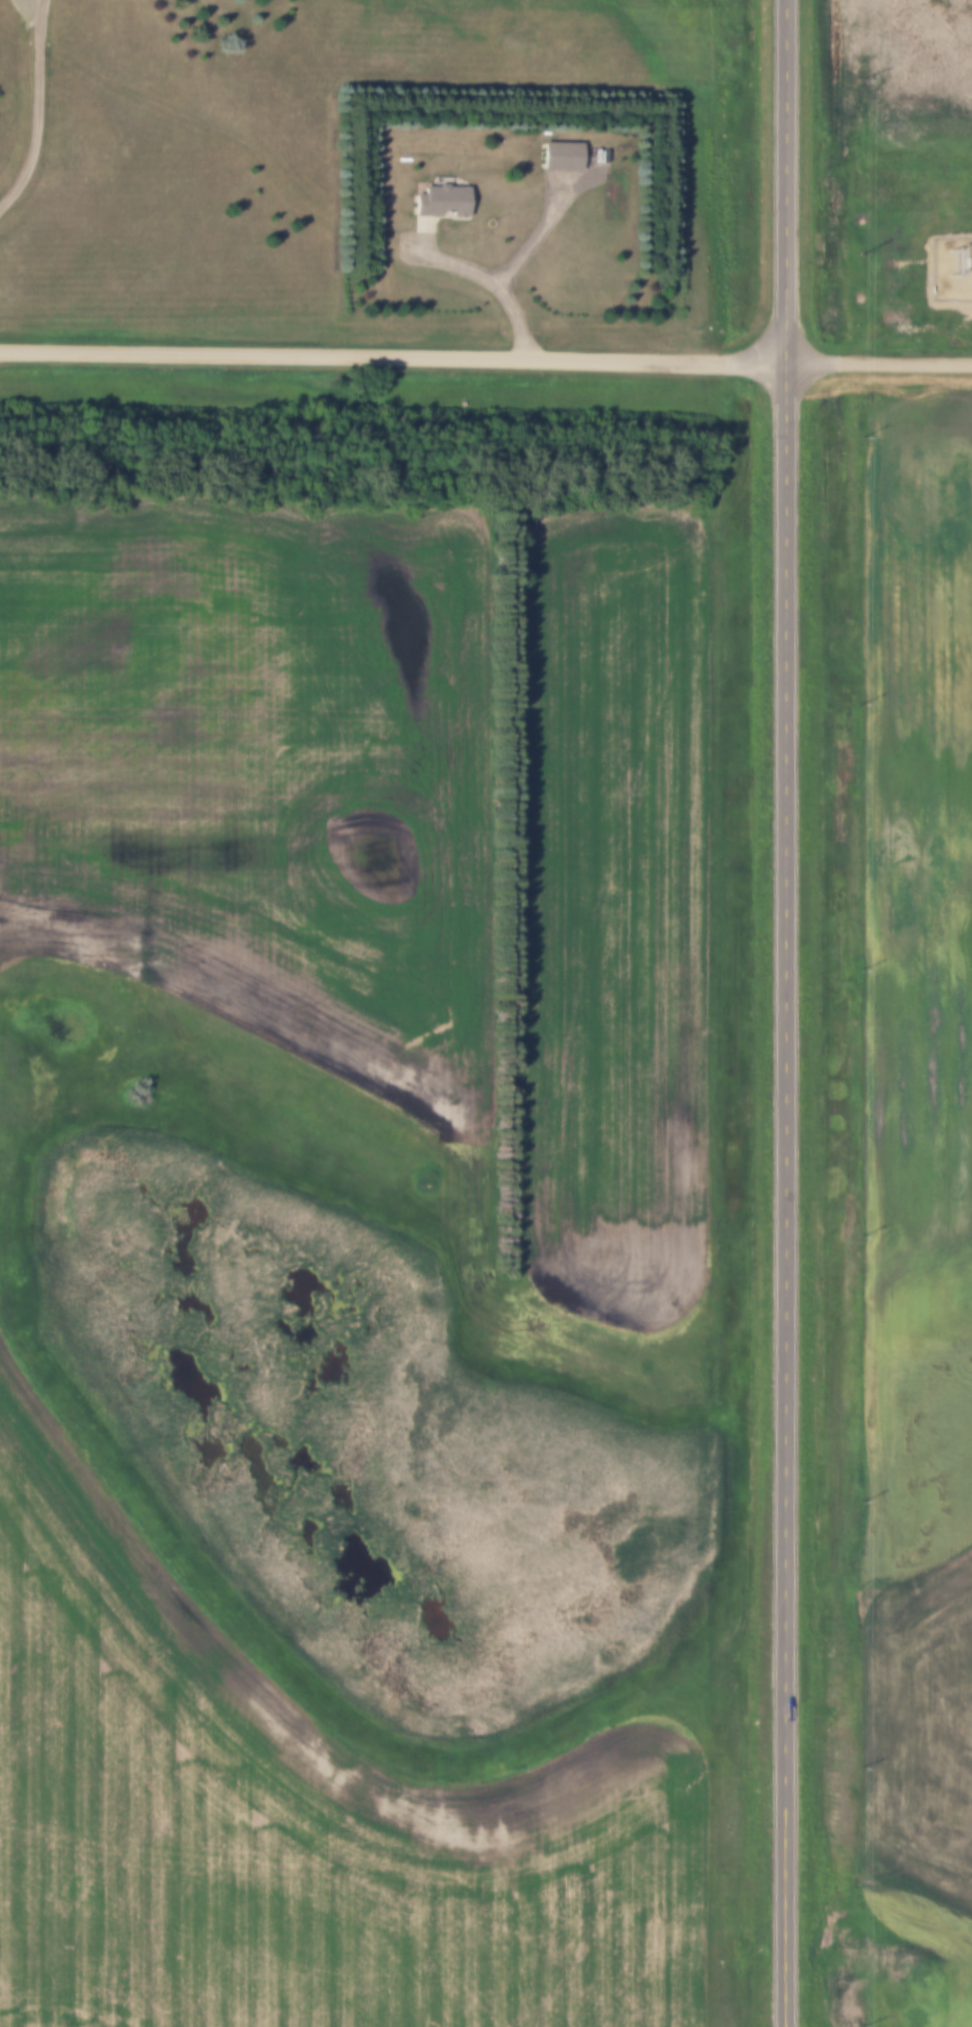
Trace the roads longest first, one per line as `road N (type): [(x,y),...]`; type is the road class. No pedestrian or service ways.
road 1 (primary): [(781,2026),(783,0)]
road 2 (residential): [(971,363),(0,348)]

